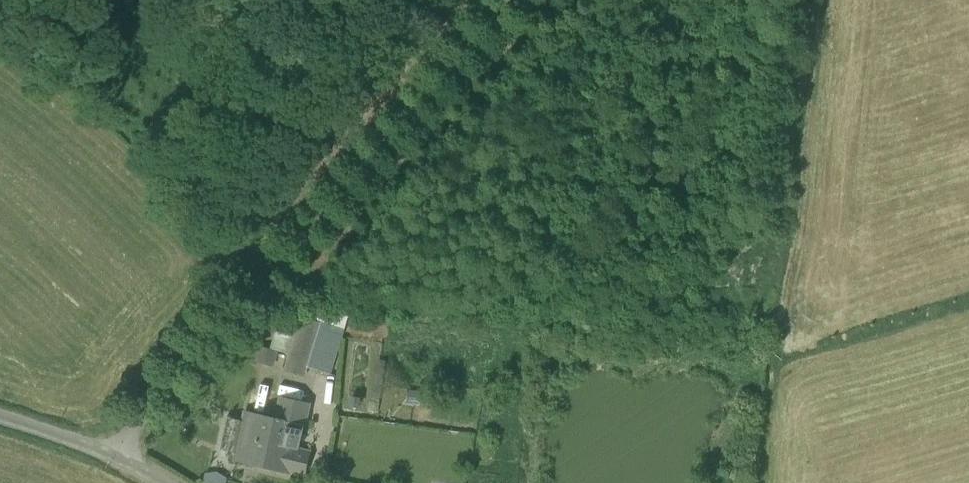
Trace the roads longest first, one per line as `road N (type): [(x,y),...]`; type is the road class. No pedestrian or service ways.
road 1 (residential): [(153,482),(0,424)]

